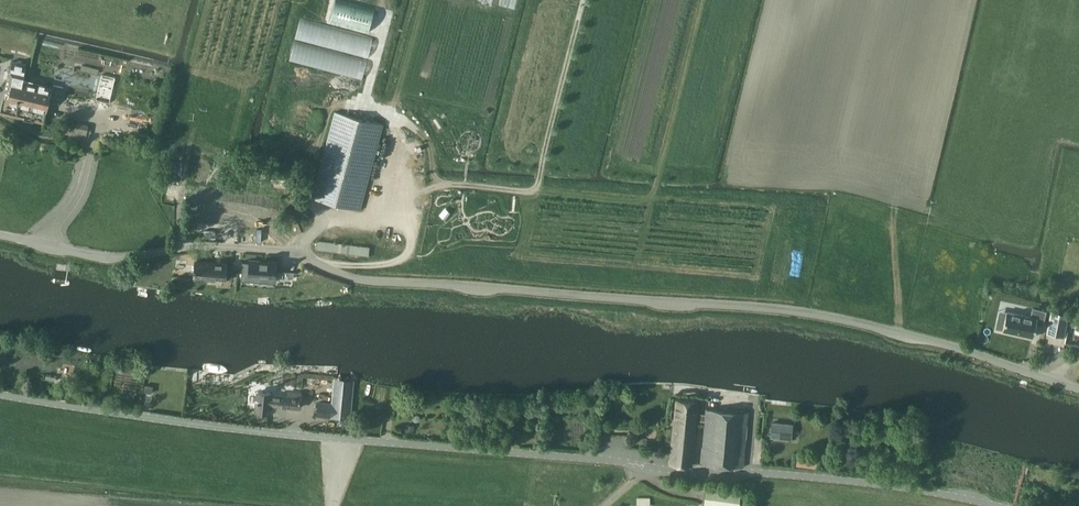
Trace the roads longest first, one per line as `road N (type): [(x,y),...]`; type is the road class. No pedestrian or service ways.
road 1 (tertiary): [(1078,388),(914,336),(778,309),(358,280),(297,253),(224,244),(112,258),(0,234)]
road 2 (unclassified): [(997,505),(869,483),(280,434),(0,394)]

